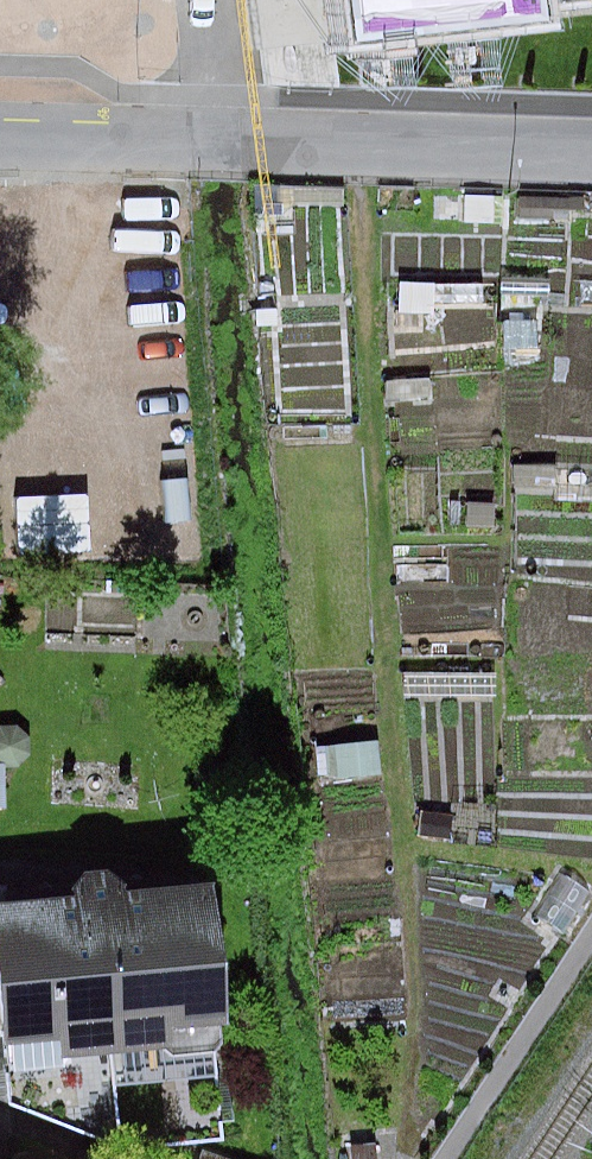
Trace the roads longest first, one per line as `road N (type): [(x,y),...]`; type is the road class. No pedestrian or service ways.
road 1 (residential): [(0,138),(591,153)]

